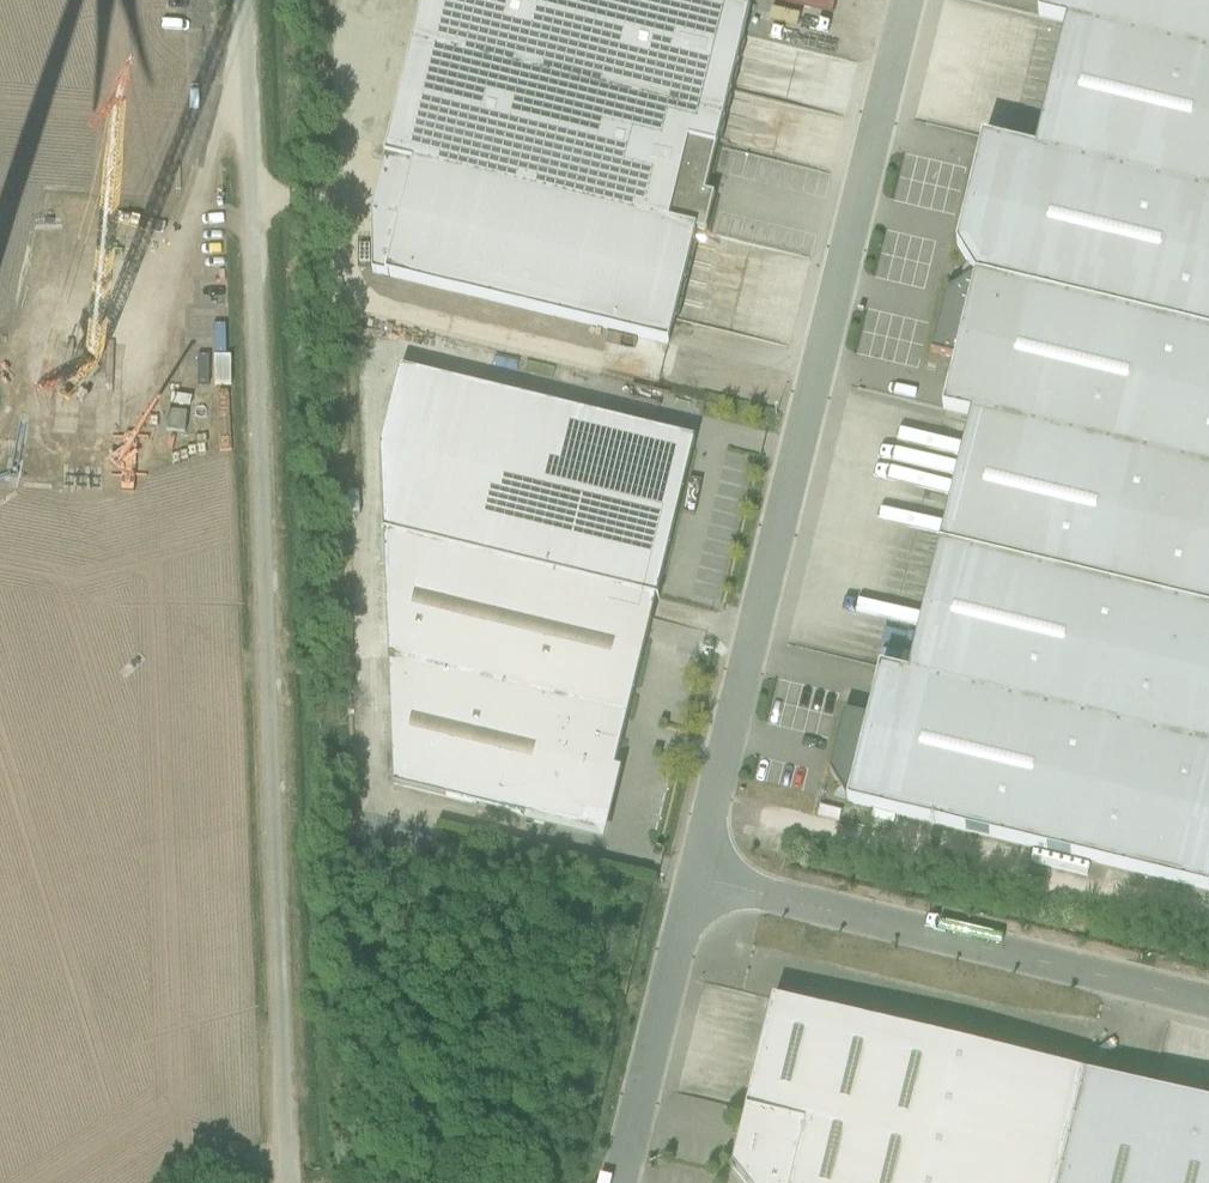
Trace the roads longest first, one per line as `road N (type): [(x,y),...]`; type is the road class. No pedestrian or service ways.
road 1 (unclassified): [(245,0),(290,1182)]
road 2 (unclassified): [(908,0),(695,879)]
road 3 (unclassified): [(1208,1004),(695,879)]
road 4 (unclassified): [(695,879),(619,1182)]

